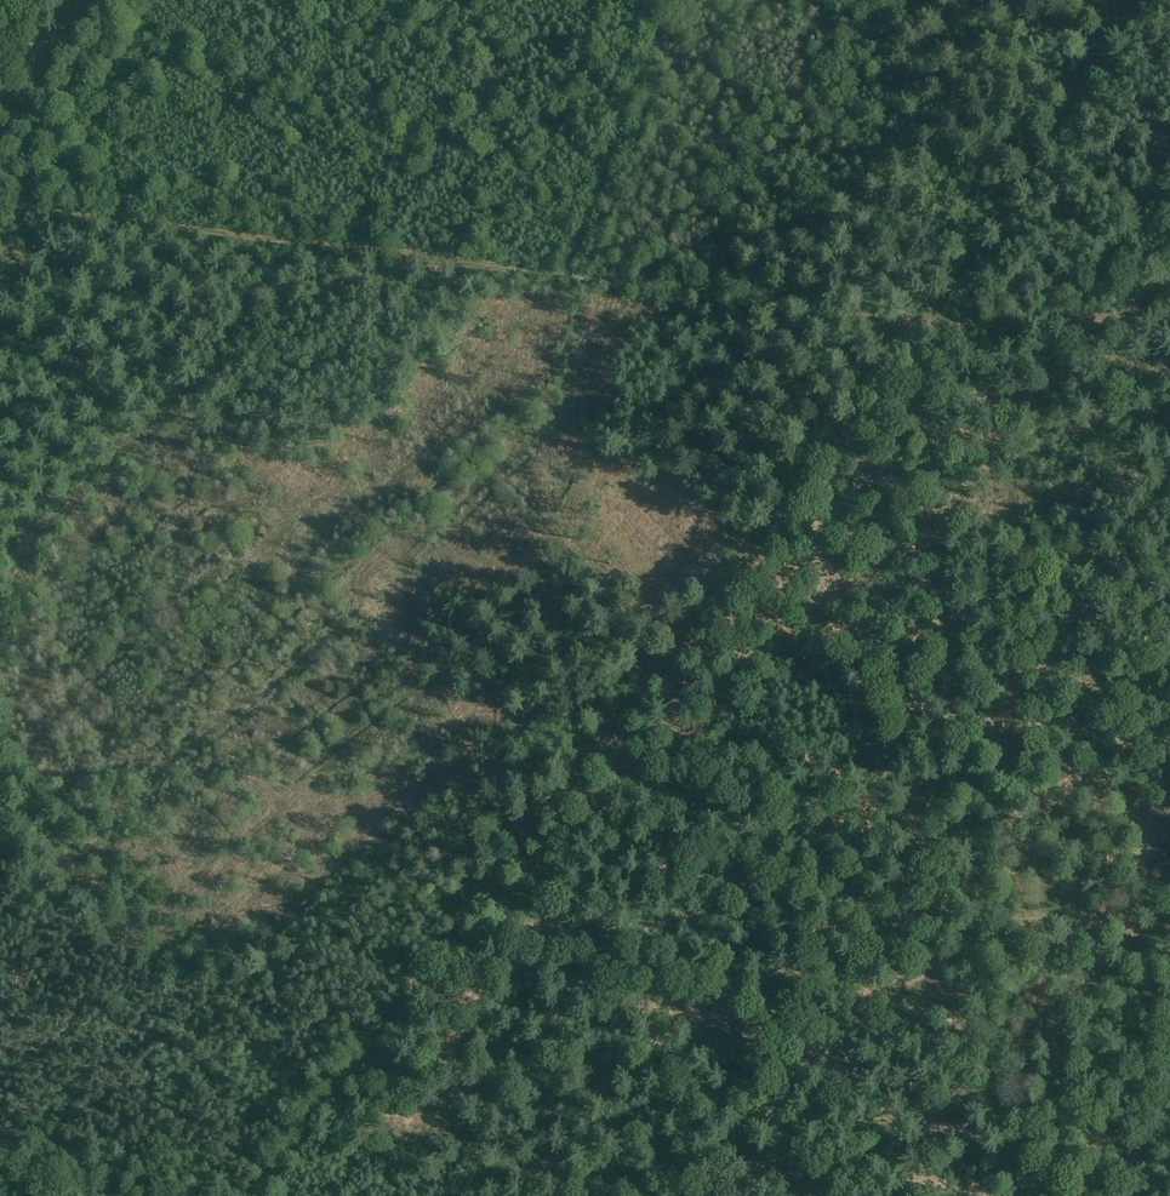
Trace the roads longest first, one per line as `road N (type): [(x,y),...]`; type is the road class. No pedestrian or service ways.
road 1 (track): [(265,1195),(923,326),(1135,0)]
road 2 (track): [(627,284),(570,400),(0,925)]
road 3 (track): [(1017,1195),(923,326)]
road 4 (track): [(1169,319),(923,326),(572,276)]
road 5 (track): [(128,0),(0,191)]
road 6 (track): [(966,724),(1169,716)]
road 7 (track): [(987,917),(1169,909)]

